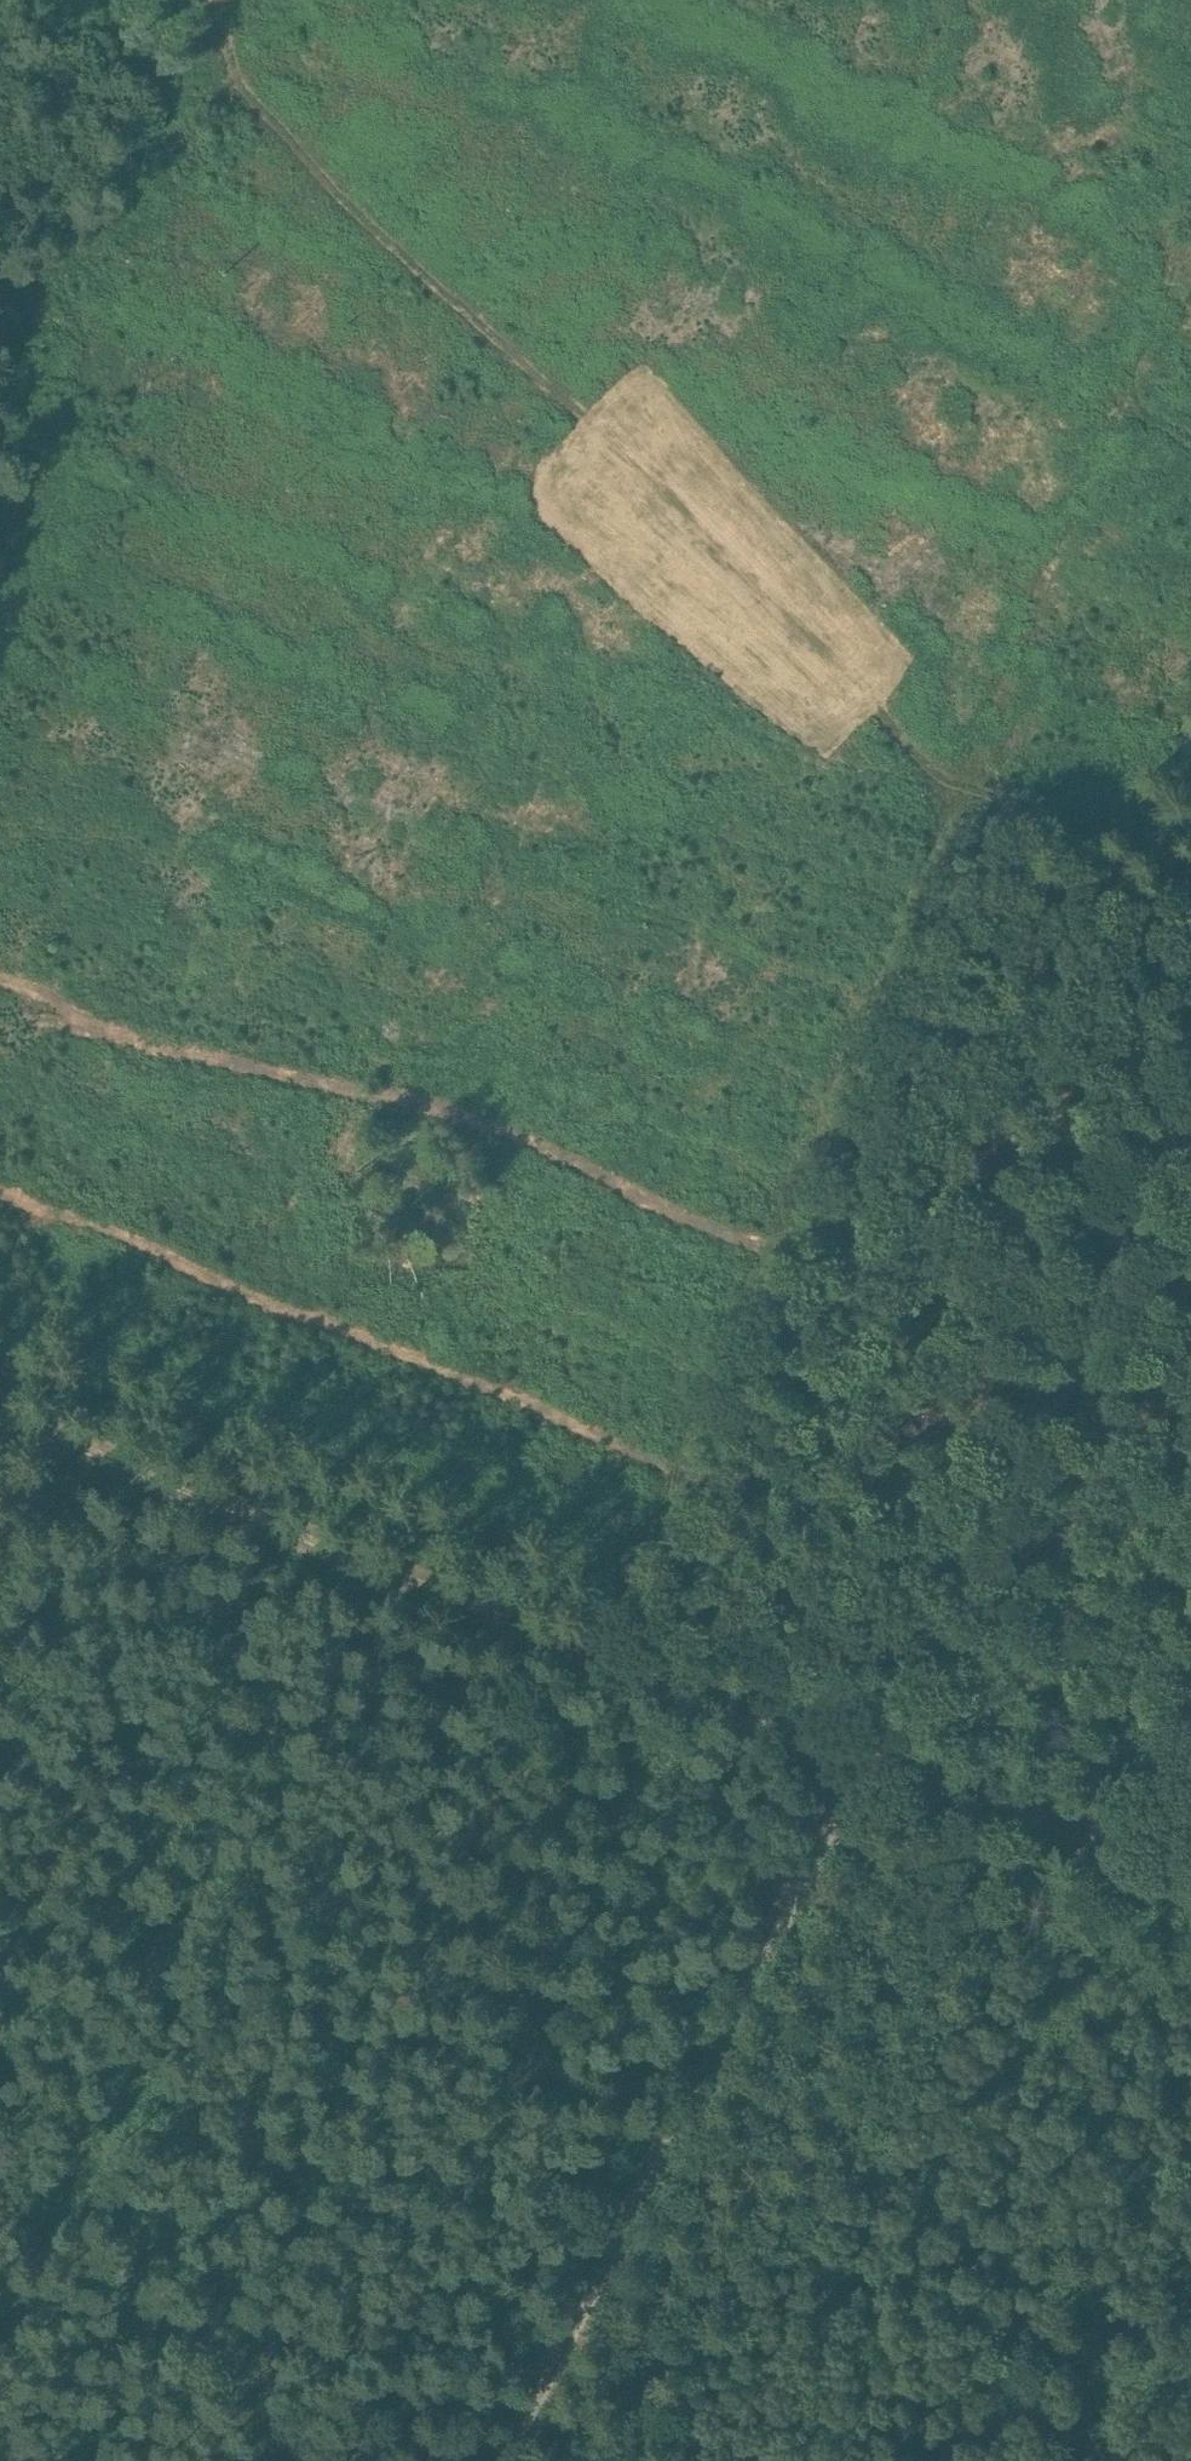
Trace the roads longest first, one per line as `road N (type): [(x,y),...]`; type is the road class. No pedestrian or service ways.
road 1 (track): [(505,2460),(1190,1139)]
road 2 (track): [(0,1419),(1190,1908)]
road 3 (track): [(962,771),(1190,875)]

